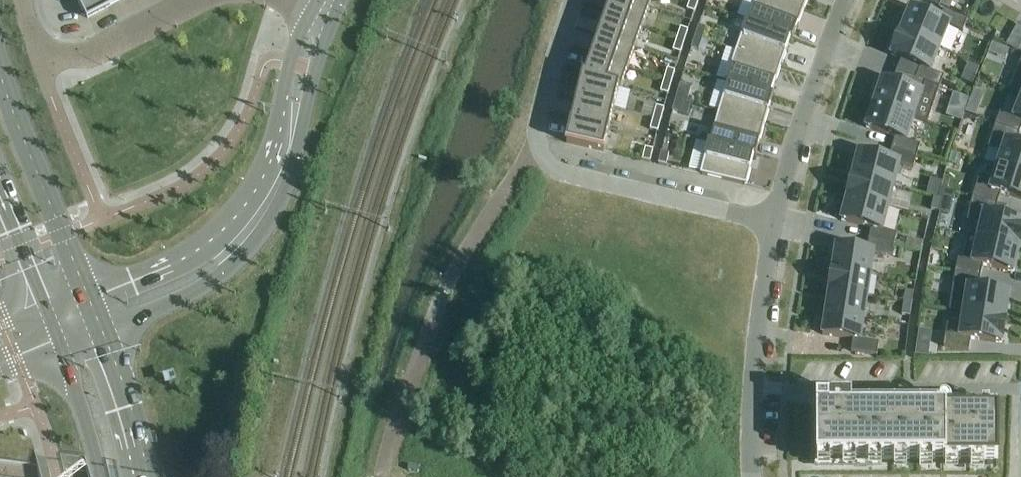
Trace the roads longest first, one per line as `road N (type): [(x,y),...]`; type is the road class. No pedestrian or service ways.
road 1 (unclassified): [(101,330),(210,283),(267,225),(295,159),(327,35),(324,7)]
road 2 (residential): [(774,224),(577,177),(546,161),(538,120),(572,0)]
road 3 (unclassified): [(324,7),(296,44),(270,146),(243,197),(197,243),(86,293)]
road 4 (residential): [(752,476),(752,387),(774,224)]
road 5 (residential): [(774,224),(846,0)]
road 6 (primary): [(86,293),(0,75)]
road 7 (residential): [(195,0),(94,53),(64,58),(38,56),(23,0)]
road 8 (primary): [(147,476),(101,330)]
road 9 (primary): [(58,342),(99,476)]
road 10 (primary): [(0,197),(44,310)]

